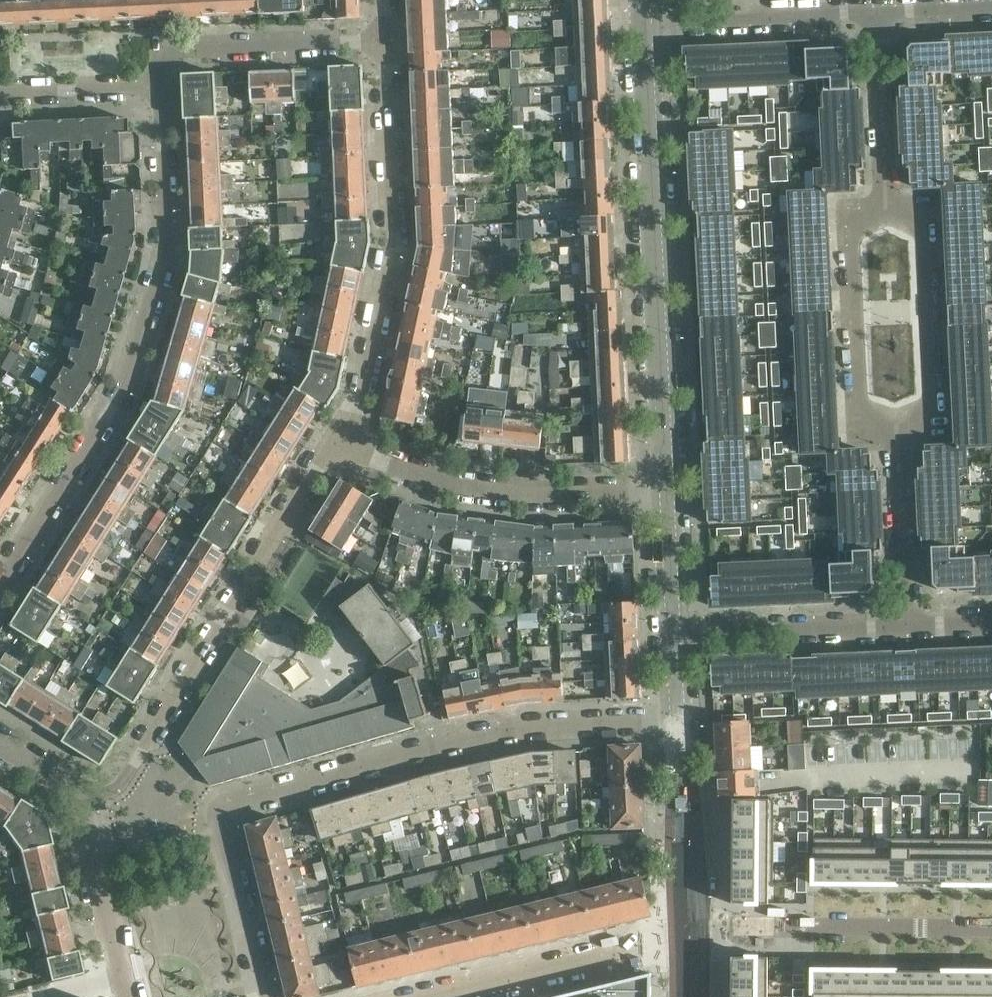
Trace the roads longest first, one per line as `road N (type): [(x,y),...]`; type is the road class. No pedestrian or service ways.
road 1 (residential): [(266,996),(221,830),(230,803),(484,734),(678,717)]
road 2 (residential): [(0,587),(117,404),(145,337),(165,229),(157,87)]
road 3 (tertiary): [(667,488),(648,20)]
road 4 (residential): [(80,801),(113,782),(182,694),(346,442)]
road 5 (residential): [(346,442),(377,343),(397,236),(385,44)]
road 6 (residential): [(667,488),(553,495),(425,477),(346,442)]
road 7 (residential): [(688,927),(991,927)]
road 8 (residential): [(411,996),(688,927)]
road 9 (residential): [(896,427),(921,420),(934,396),(926,236),(923,225),(886,209)]
road 10 (residential): [(157,87),(157,53),(385,44)]
road 11 (residential): [(886,209),(860,219),(849,241),(855,396),(873,420),(896,427)]
road 12 (residential): [(674,637),(907,624)]
road 13 (residential): [(648,20),(876,10)]
road 14 (tertiary): [(688,927),(678,717)]
road 15 (residential): [(886,209),(876,10)]
road 16 (residential): [(907,624),(896,427)]
road 17 (residential): [(118,969),(80,801)]
road 18 (residential): [(157,87),(0,91)]
road 19 (tertiary): [(674,637),(667,488)]

